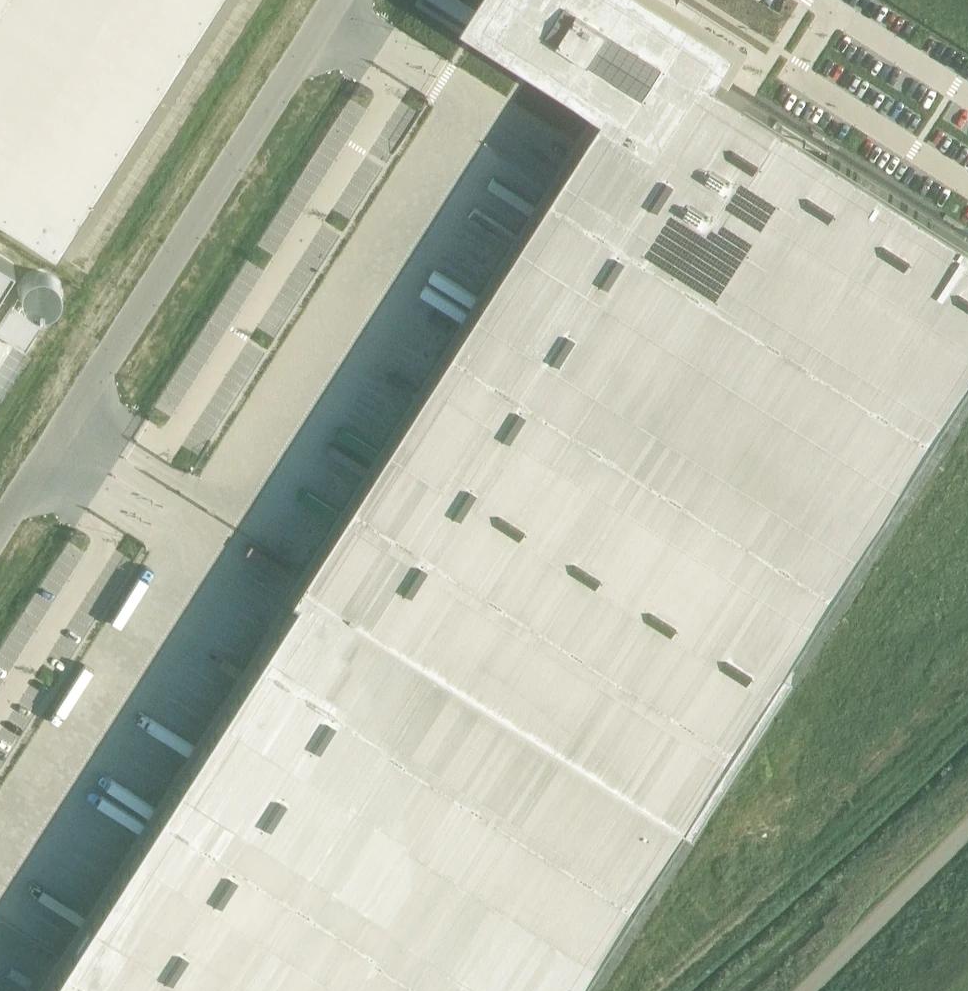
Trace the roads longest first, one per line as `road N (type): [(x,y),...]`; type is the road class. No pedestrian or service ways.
road 1 (unclassified): [(0,532),(340,0)]
road 2 (unclassified): [(967,836),(813,990)]

